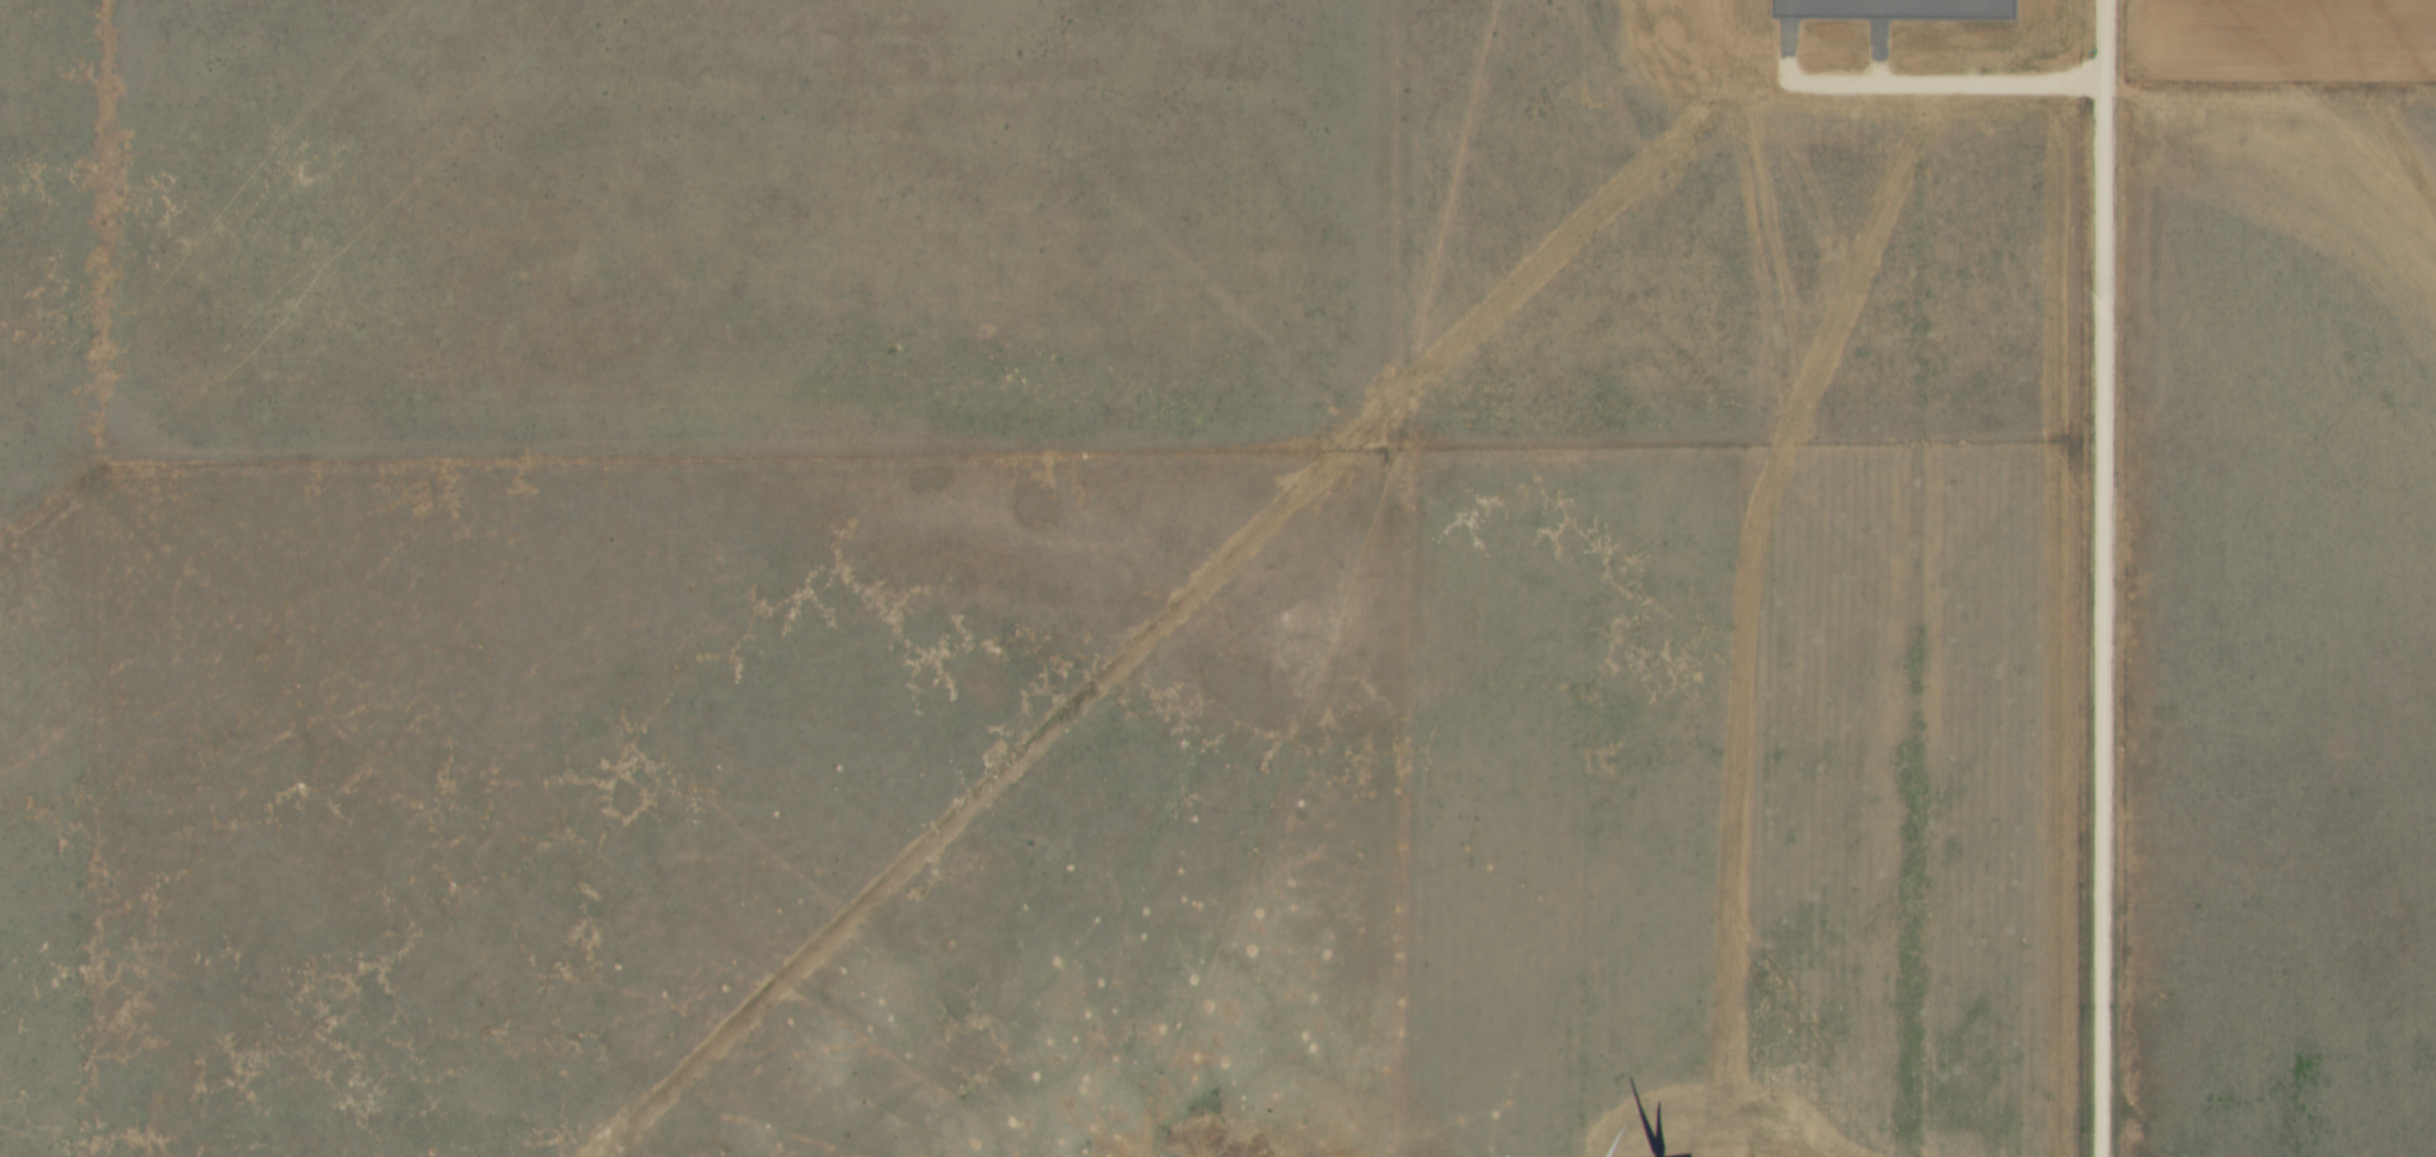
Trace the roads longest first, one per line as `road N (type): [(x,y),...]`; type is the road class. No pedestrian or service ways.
road 1 (residential): [(2102,1156),(2105,0)]
road 2 (track): [(1786,20),(1785,85),(2105,89)]

